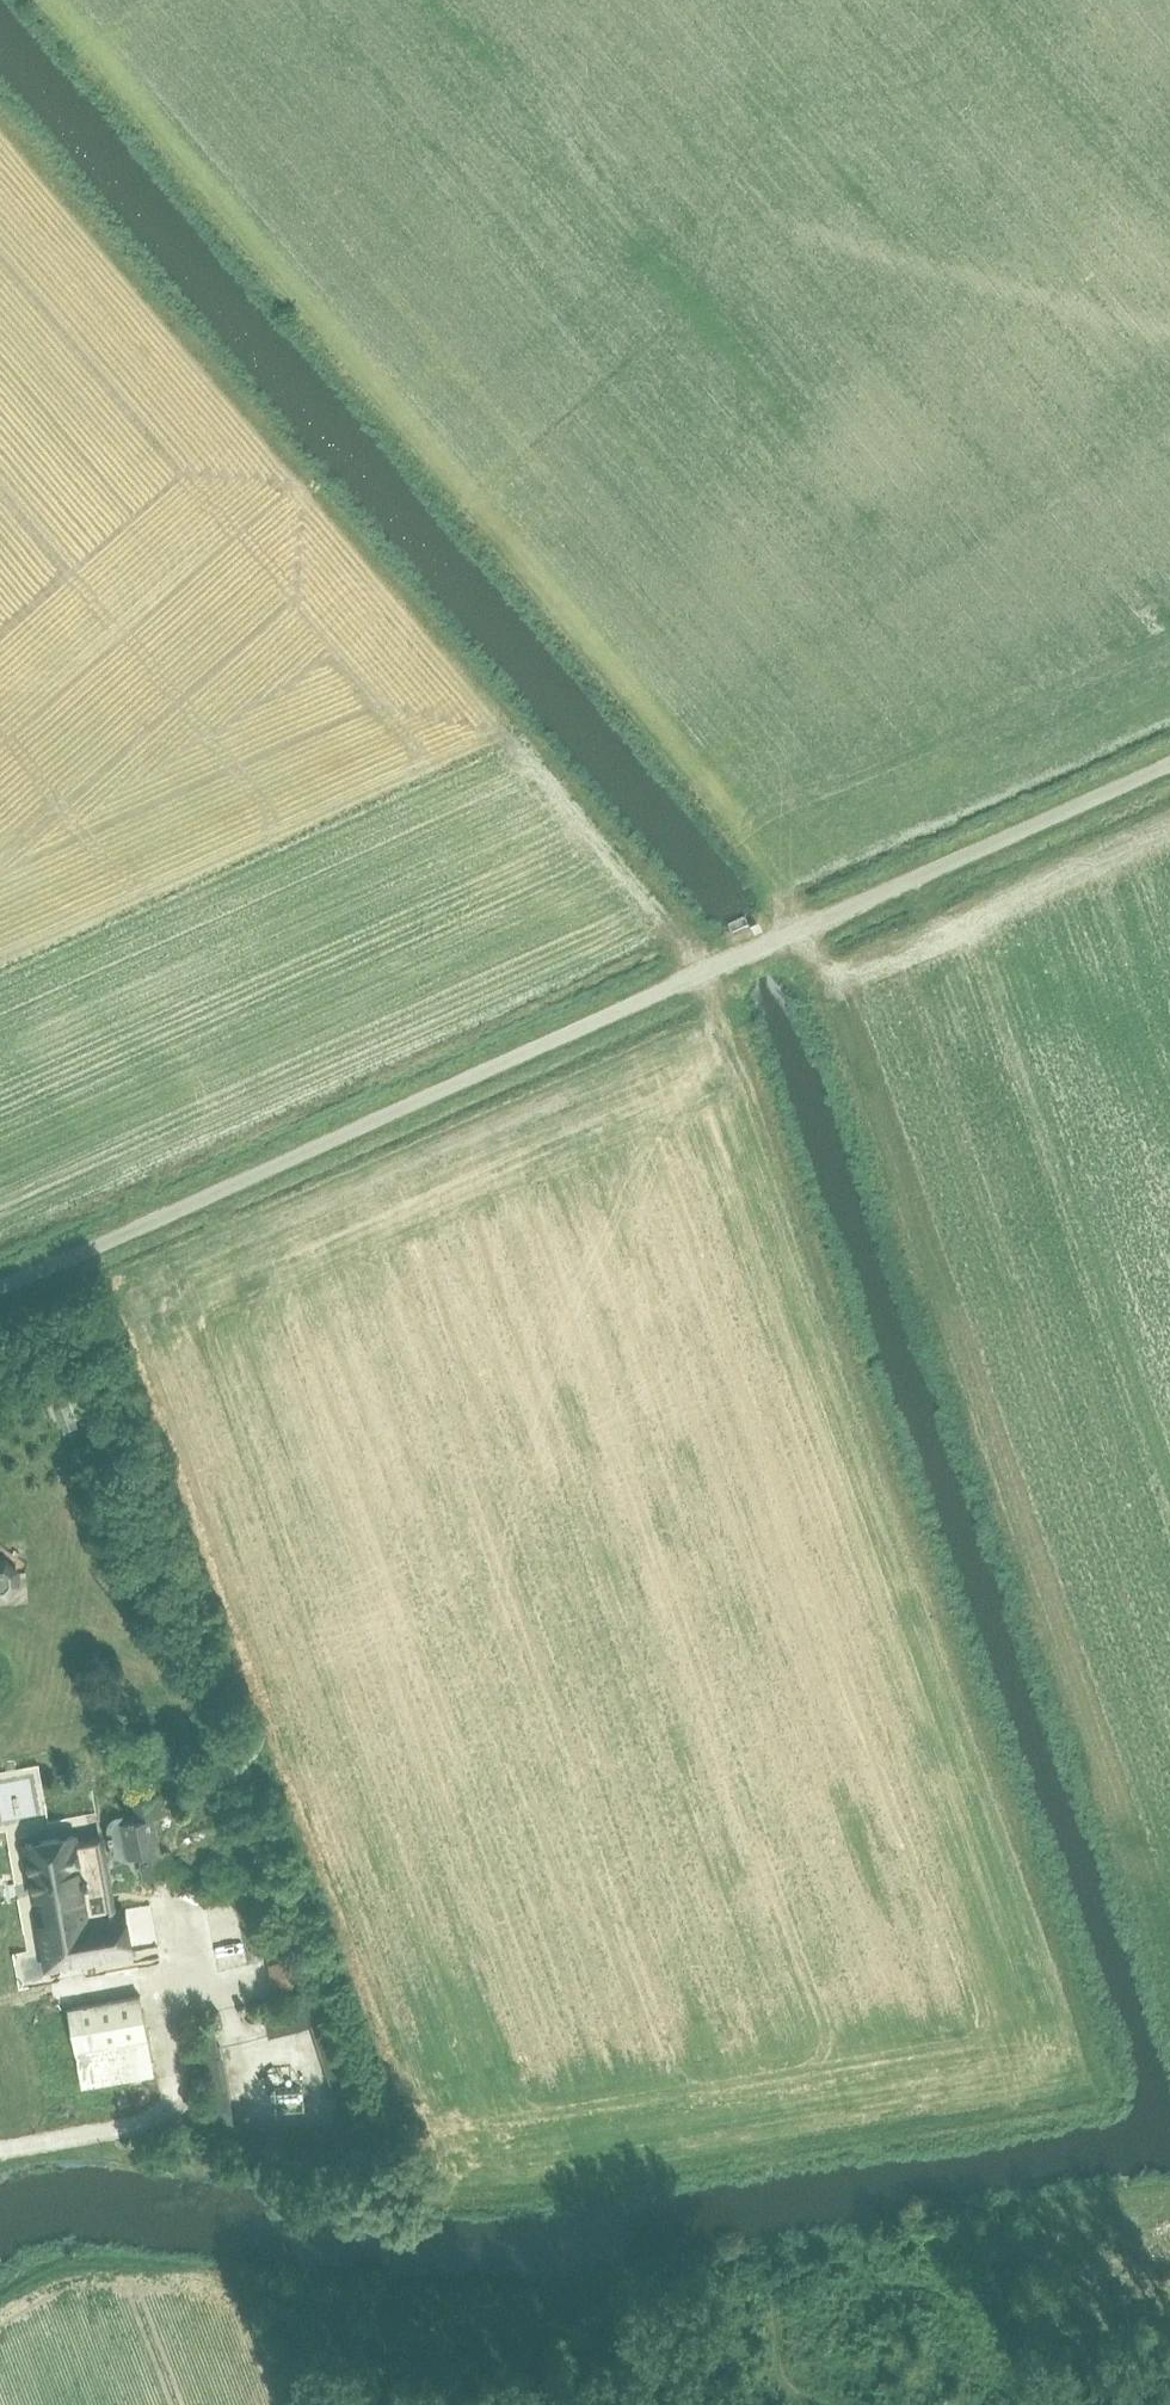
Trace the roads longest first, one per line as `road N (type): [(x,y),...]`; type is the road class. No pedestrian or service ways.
road 1 (residential): [(0,1286),(1169,763)]

